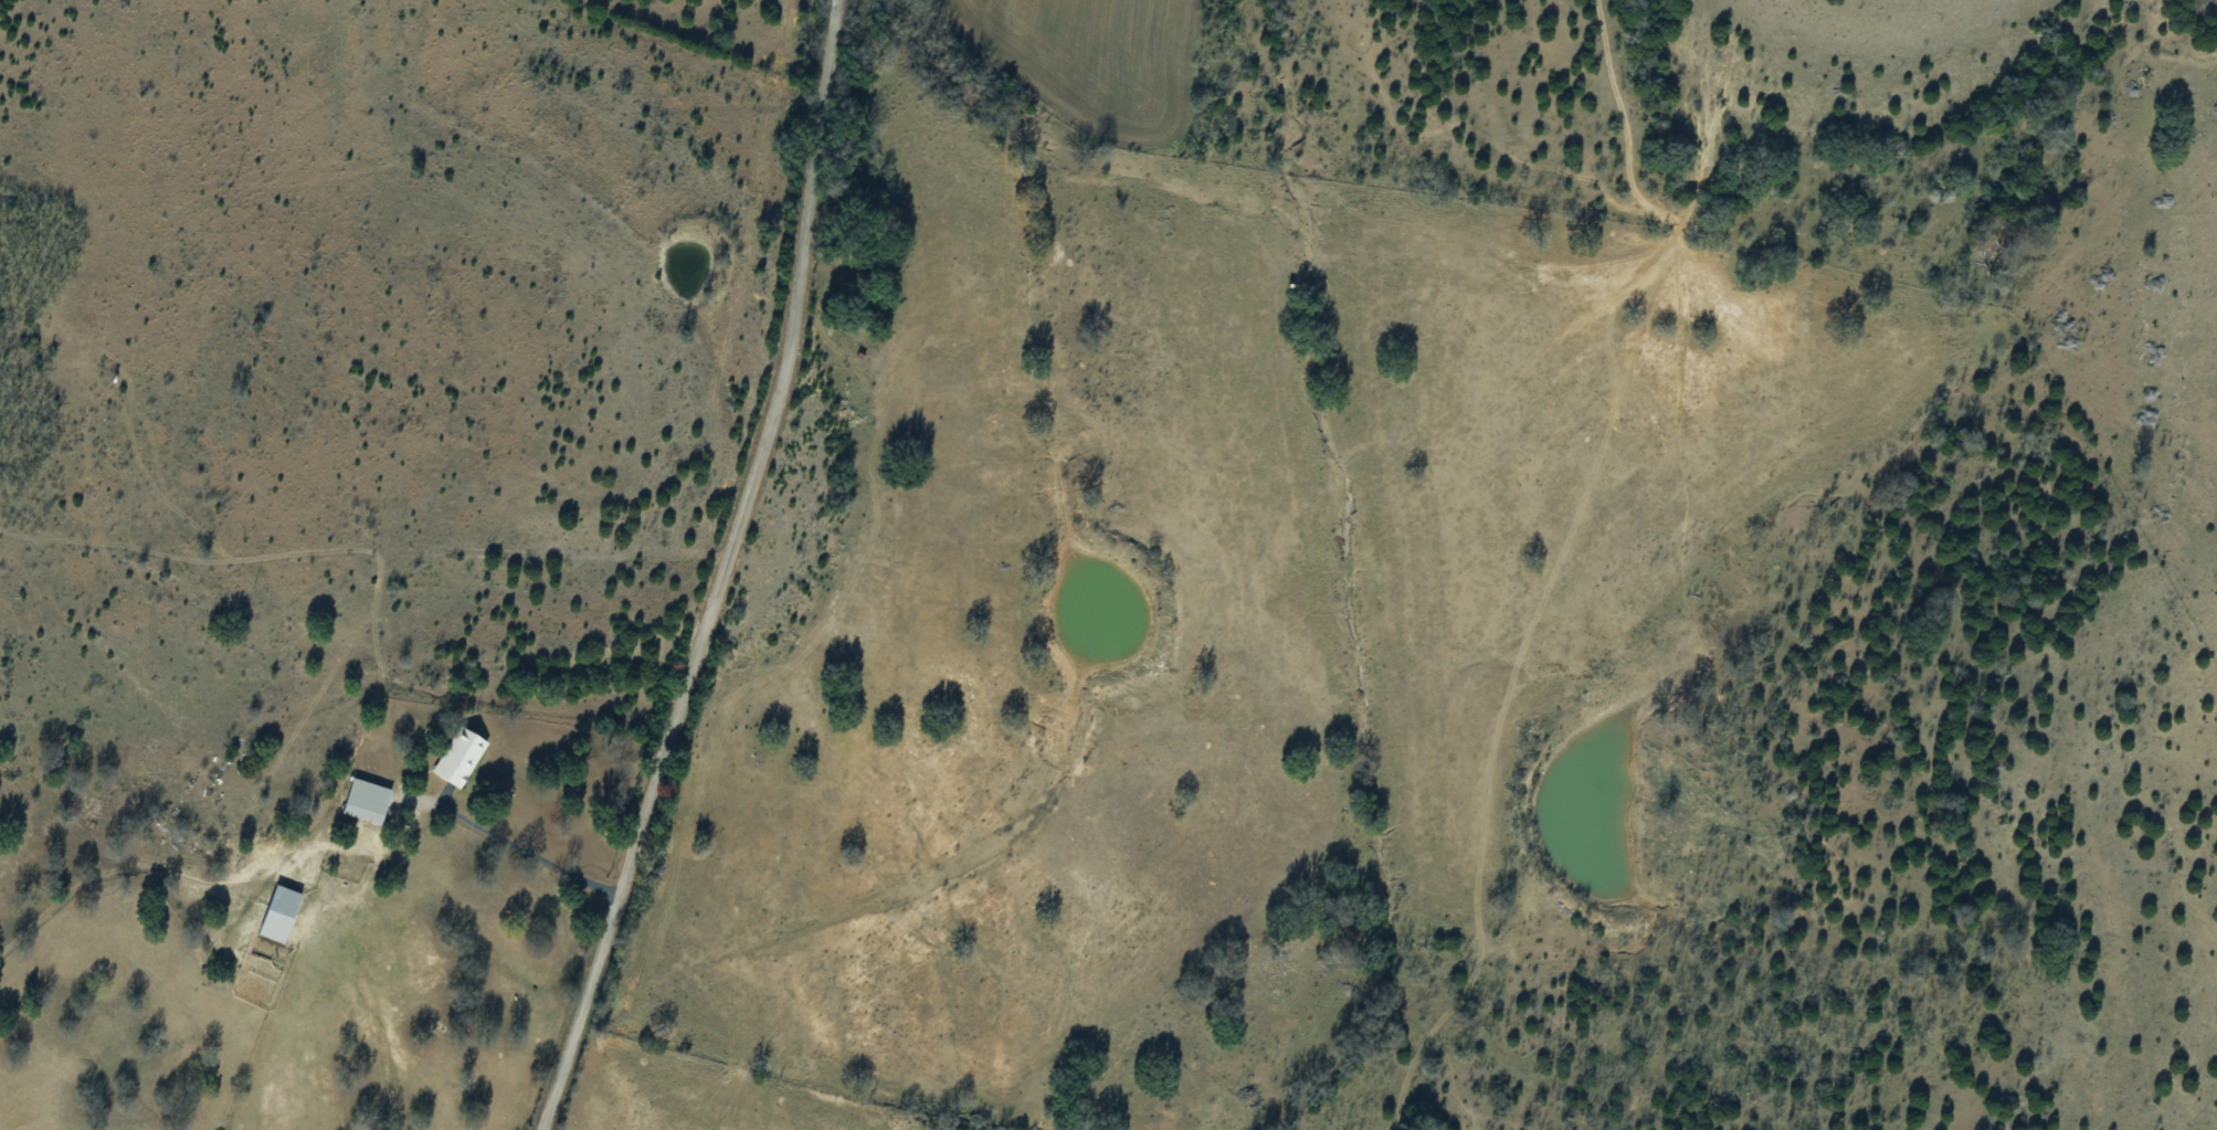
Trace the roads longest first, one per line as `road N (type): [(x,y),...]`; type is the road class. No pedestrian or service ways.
road 1 (residential): [(588,1129),(733,605),(761,578),(821,395),(874,0)]

